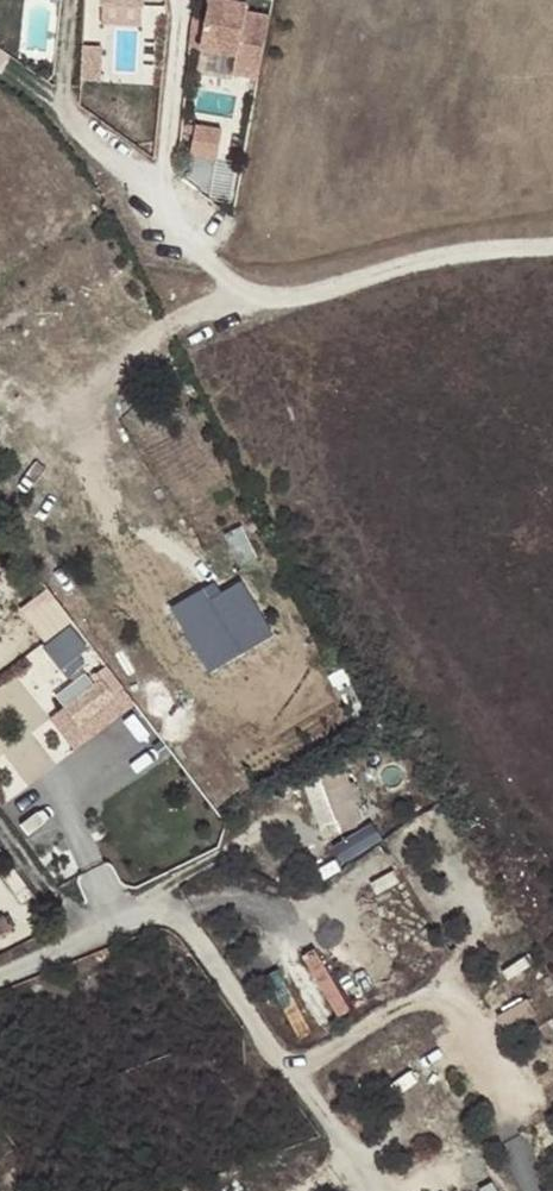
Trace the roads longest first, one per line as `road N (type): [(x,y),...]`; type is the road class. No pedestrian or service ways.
road 1 (residential): [(552,247),(450,256),(370,279),(267,294),(239,283),(63,110),(0,64)]
road 2 (unclassified): [(0,980),(152,911),(176,914),(362,1172)]
road 3 (track): [(267,294),(169,326),(67,405),(119,512),(205,574)]
road 4 (track): [(76,943),(0,835)]

